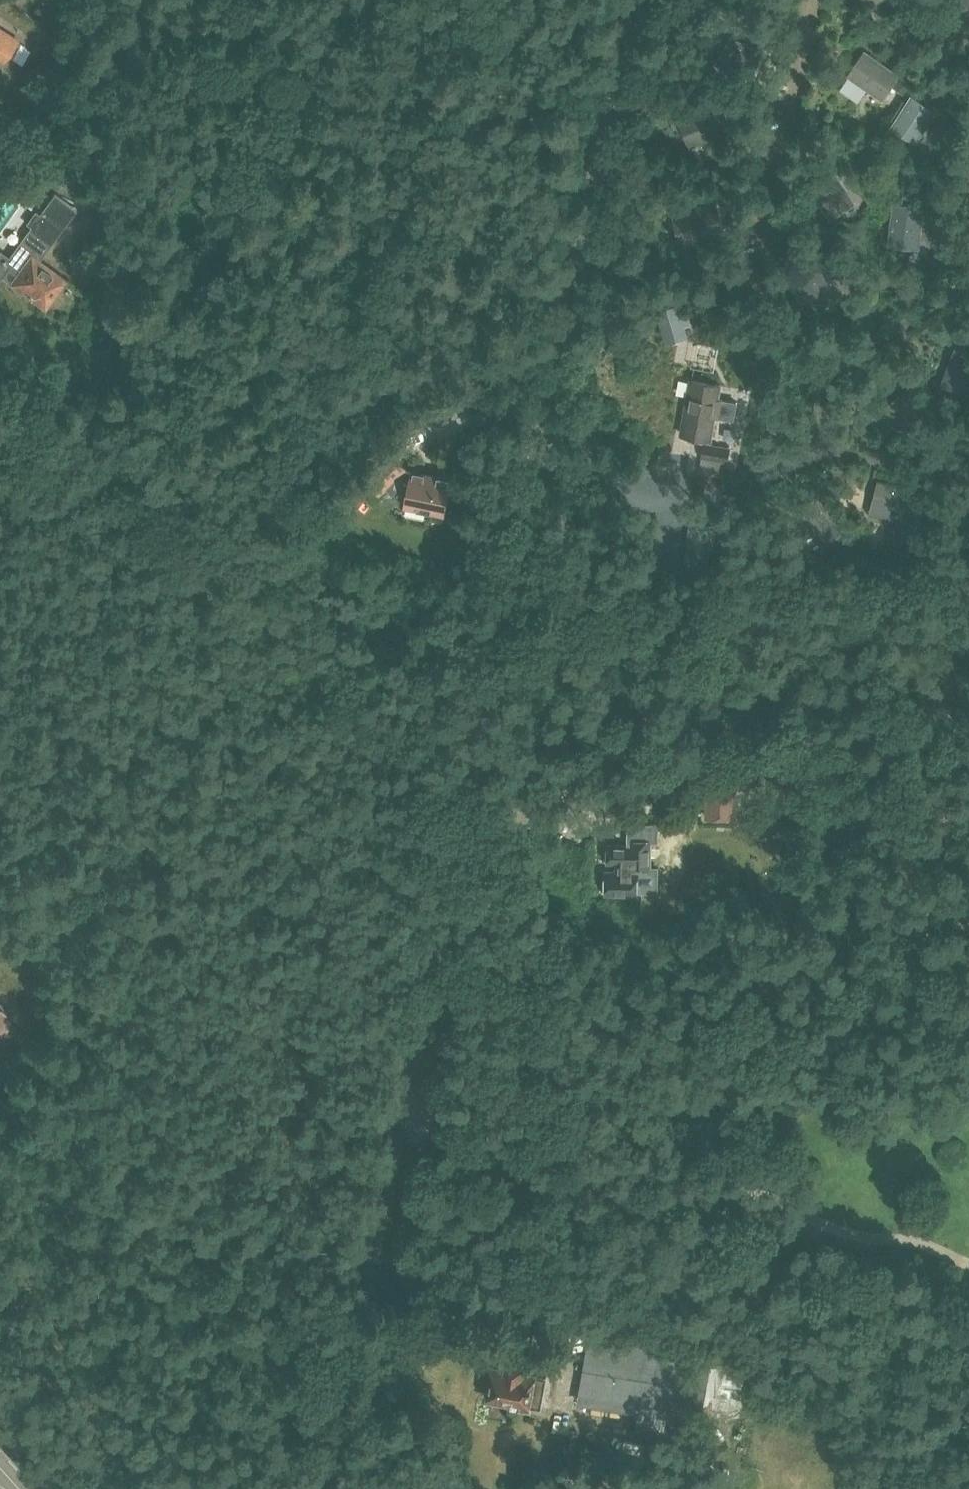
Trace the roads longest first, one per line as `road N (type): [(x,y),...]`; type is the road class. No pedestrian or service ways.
road 1 (unclassified): [(323,1488),(631,0)]

